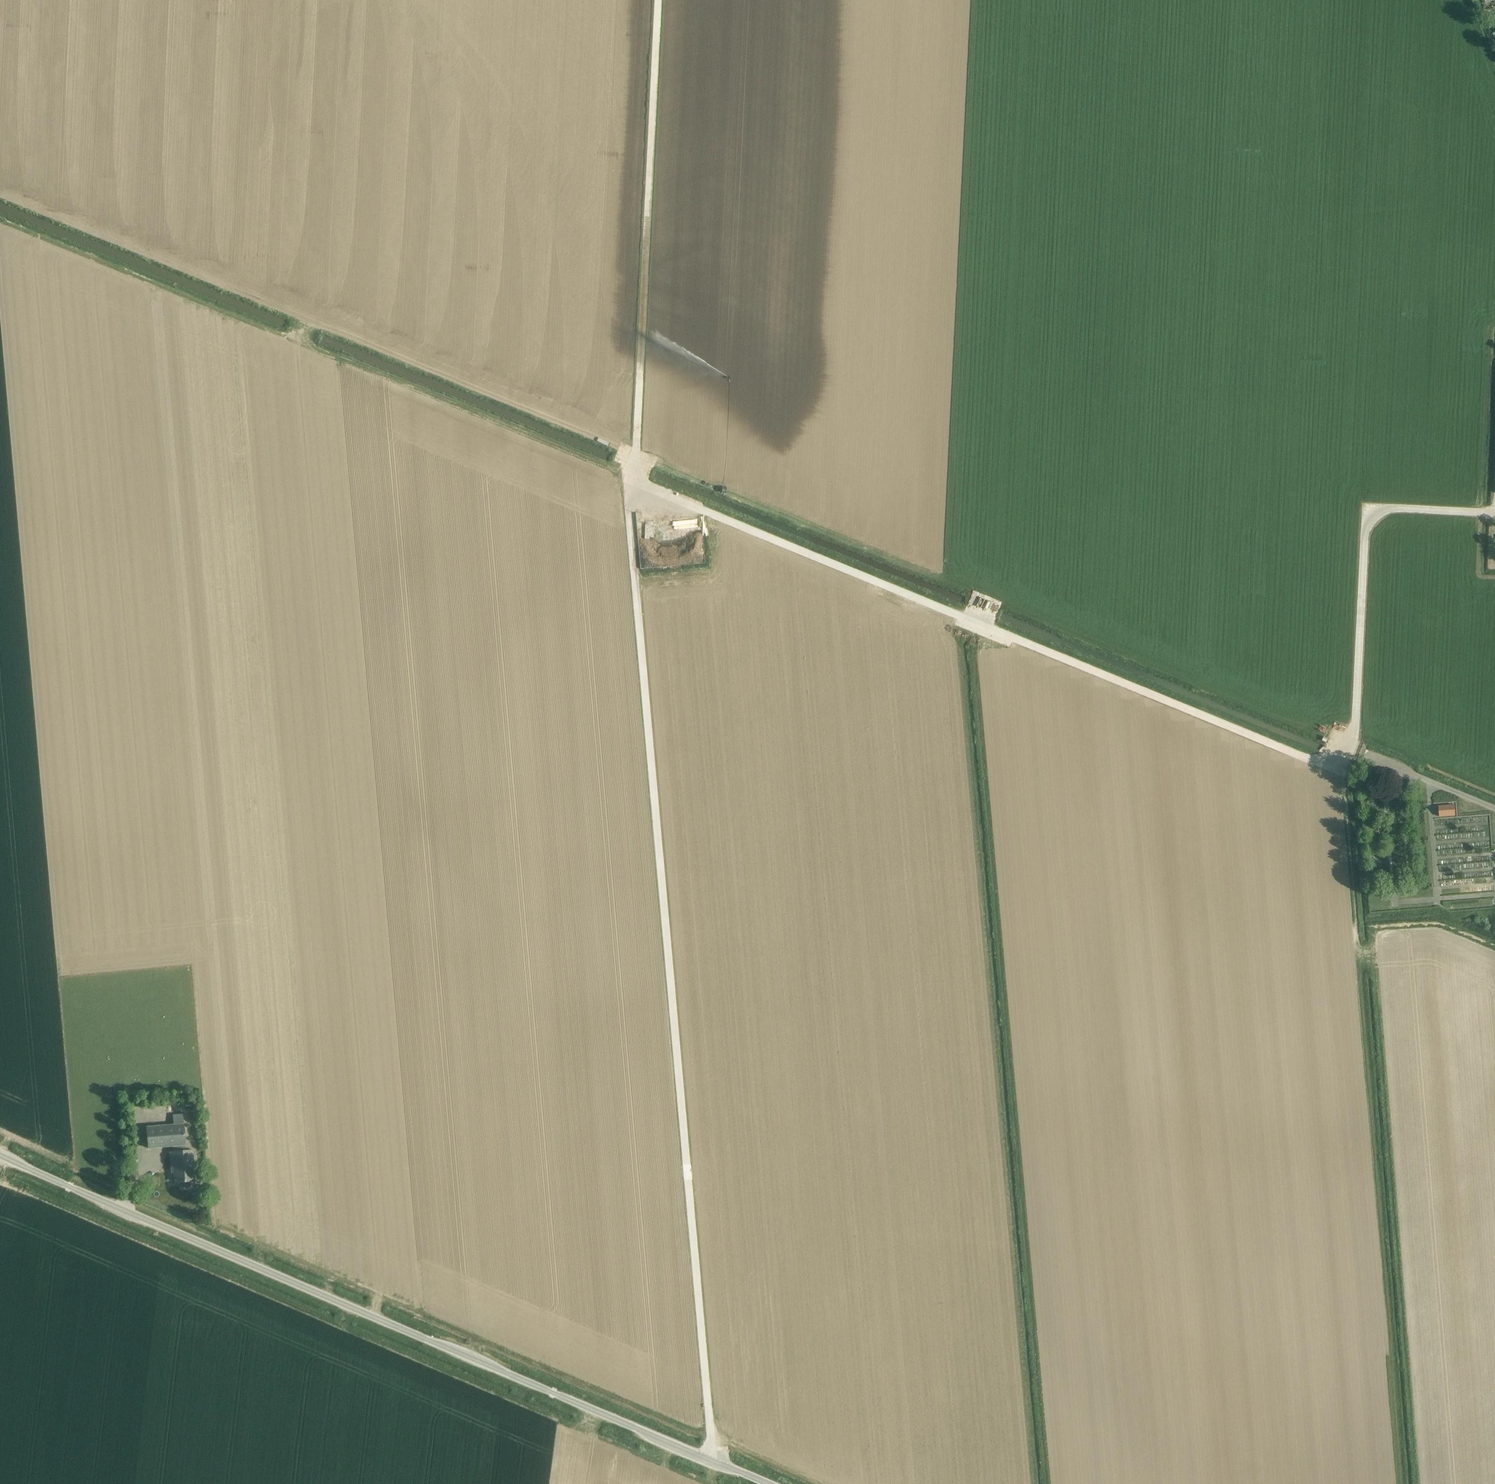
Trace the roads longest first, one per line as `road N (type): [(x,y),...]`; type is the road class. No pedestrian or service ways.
road 1 (unclassified): [(773,1483),(0,1145)]

